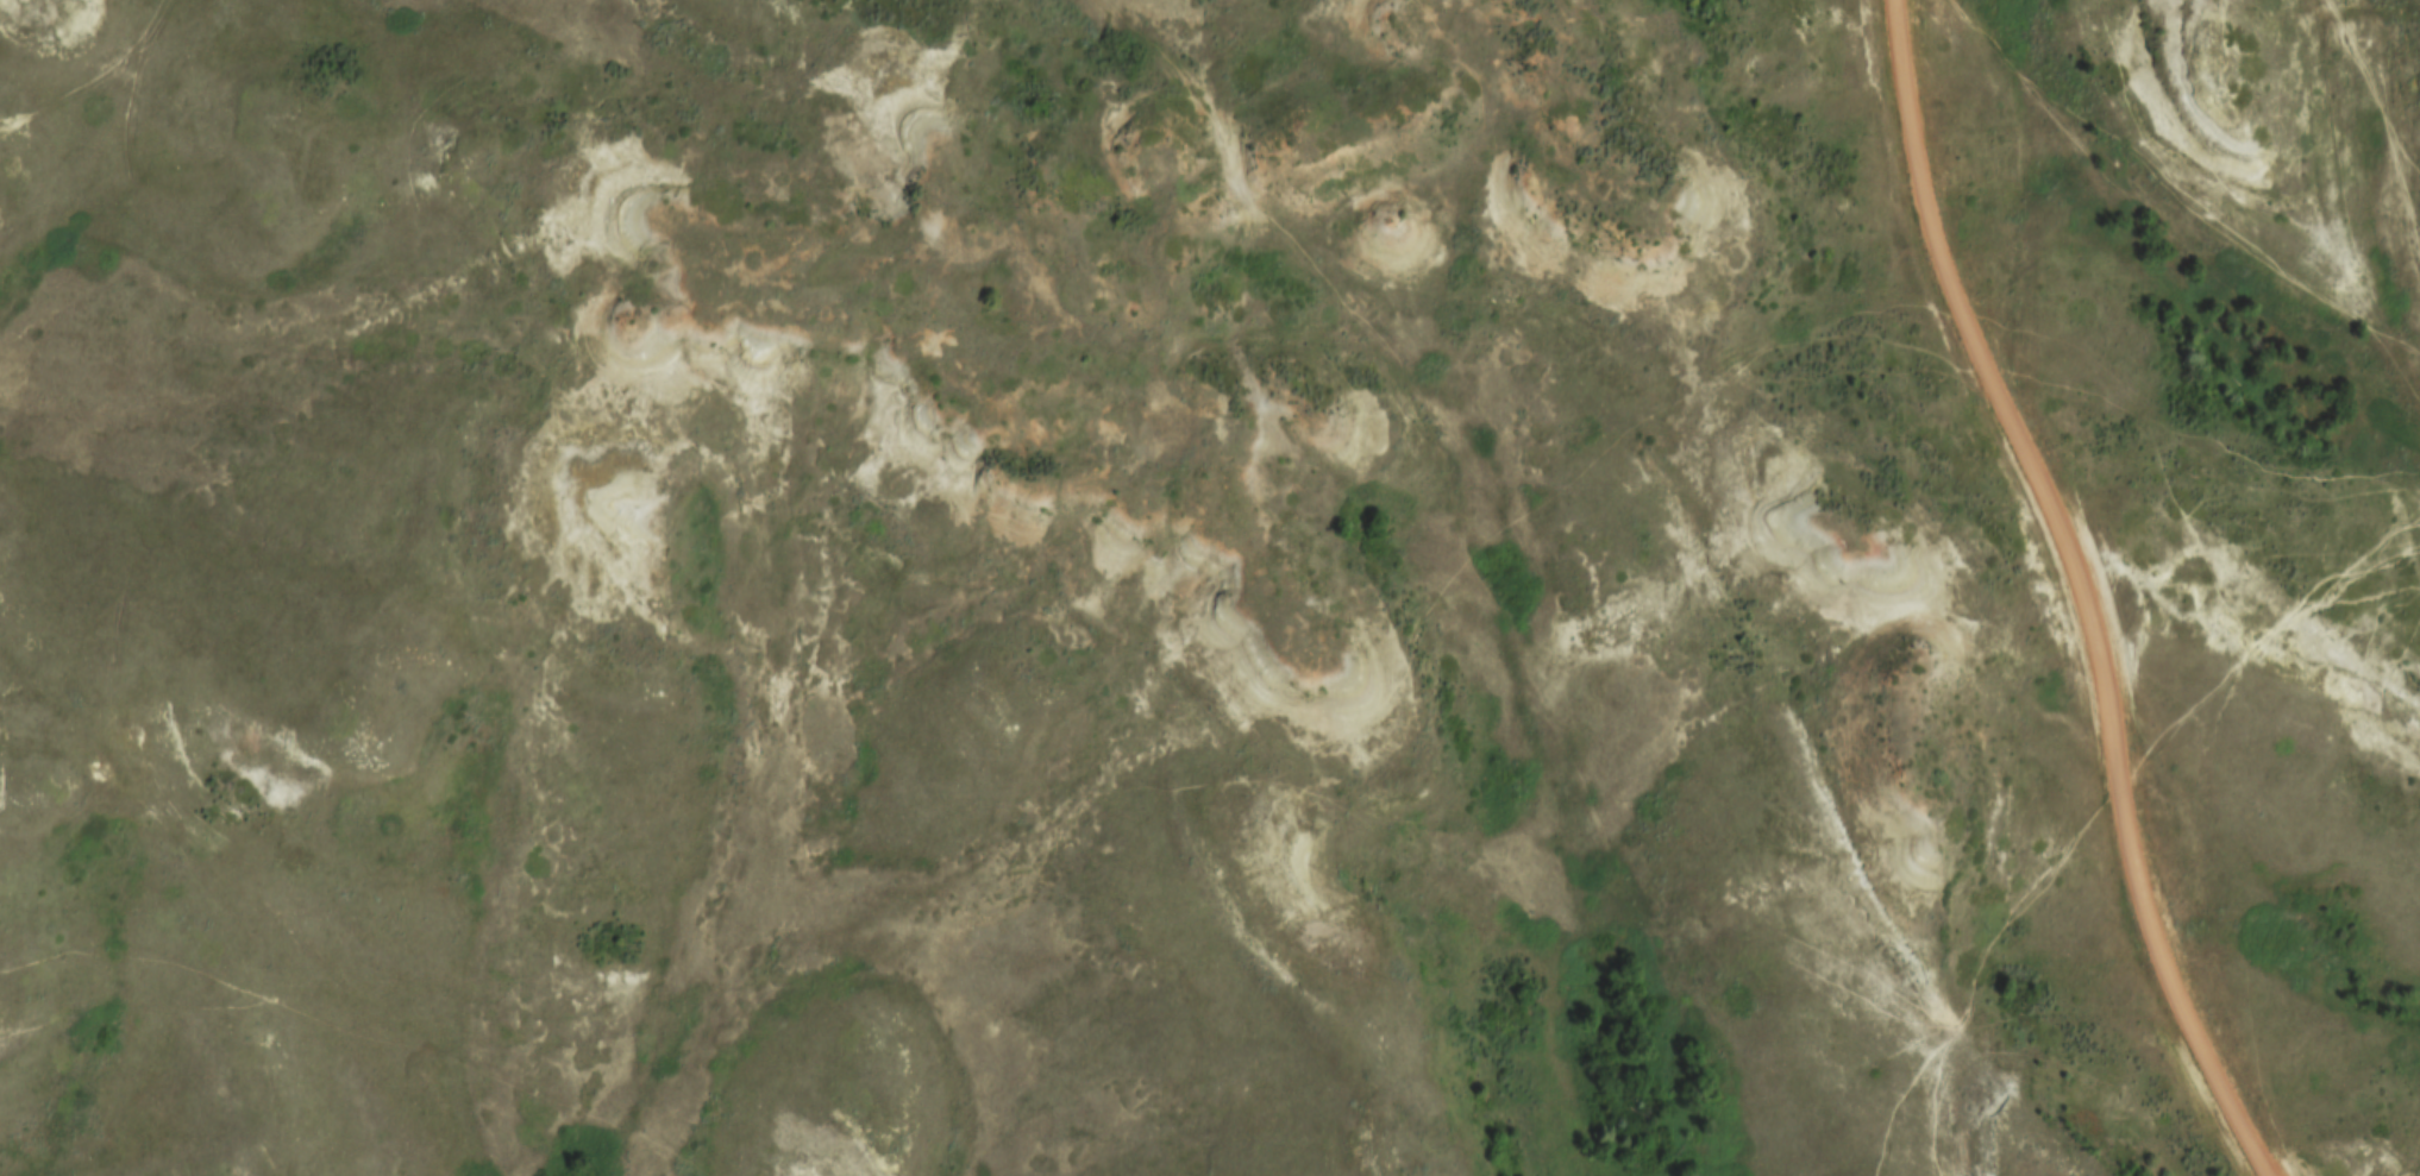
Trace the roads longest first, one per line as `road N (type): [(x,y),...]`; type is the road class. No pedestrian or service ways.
road 1 (residential): [(1900,0),(1912,112),(1951,290),(2095,608),(2131,834),(2157,935),(2274,1175)]

